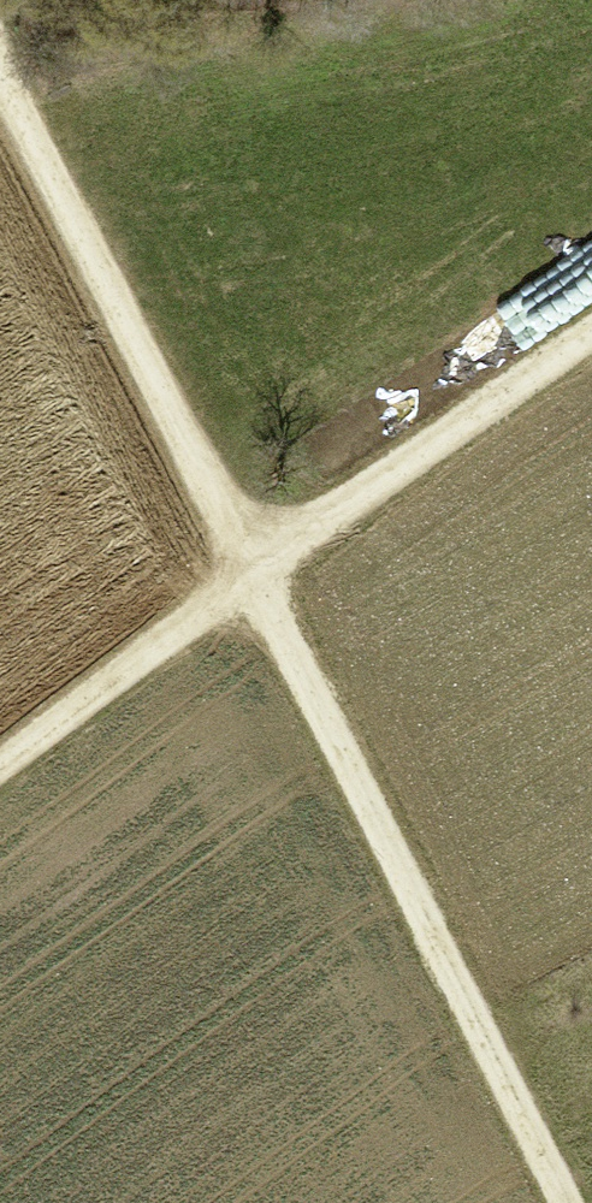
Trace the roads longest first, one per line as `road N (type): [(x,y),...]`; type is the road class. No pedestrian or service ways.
road 1 (track): [(566,1202),(0,64)]
road 2 (track): [(591,335),(250,570),(0,768)]

